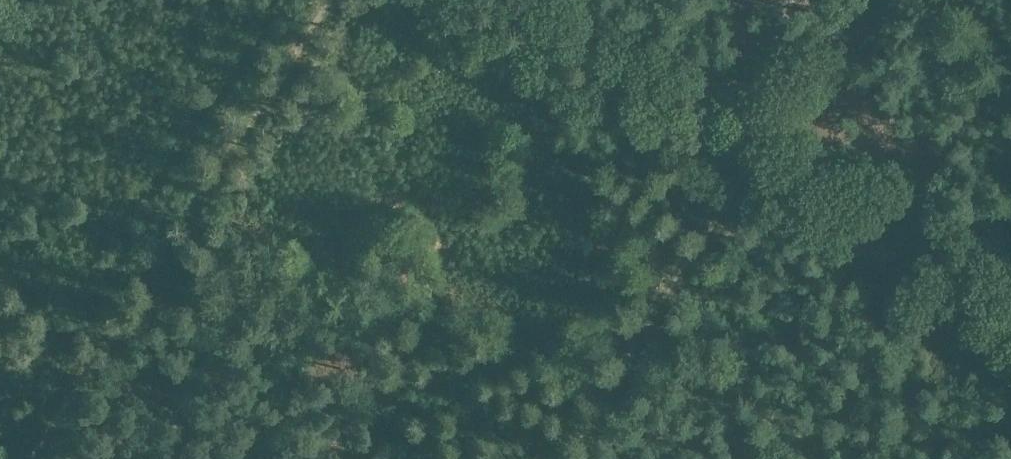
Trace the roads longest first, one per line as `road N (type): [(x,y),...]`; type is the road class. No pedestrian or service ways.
road 1 (track): [(1010,299),(502,0)]
road 2 (track): [(320,0),(43,458)]

